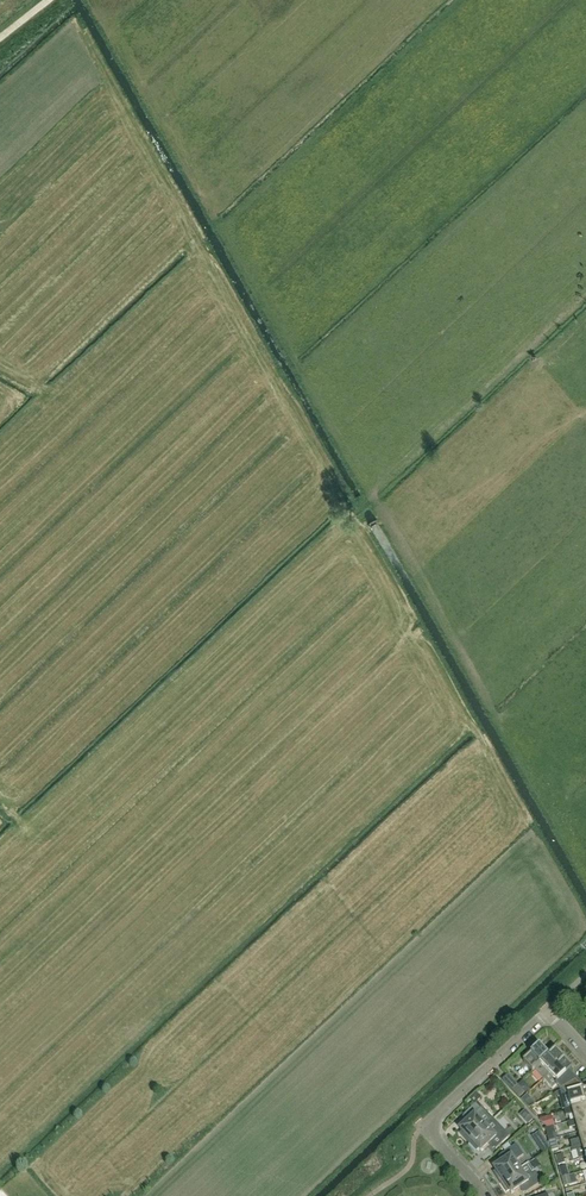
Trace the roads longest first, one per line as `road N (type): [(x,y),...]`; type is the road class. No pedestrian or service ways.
road 1 (residential): [(585,1051),(547,1011),(424,1127),(485,1195)]

